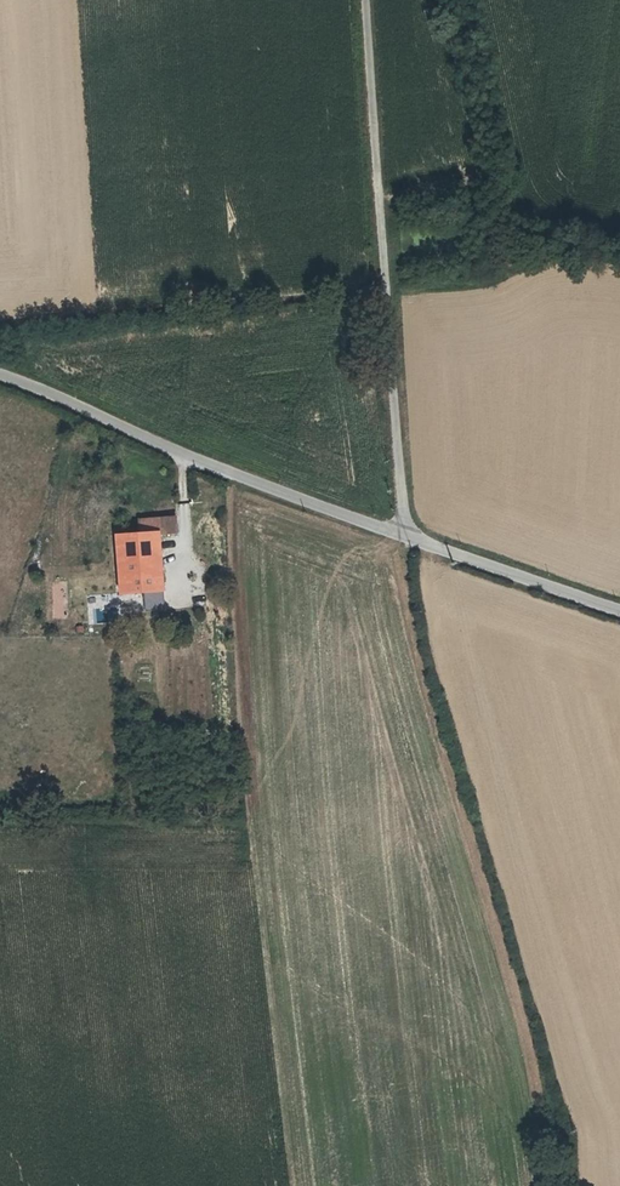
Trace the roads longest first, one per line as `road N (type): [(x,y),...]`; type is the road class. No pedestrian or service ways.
road 1 (unclassified): [(364,0),(404,536)]
road 2 (unclassified): [(0,373),(346,520),(404,536)]
road 3 (unclassified): [(404,536),(619,611)]

